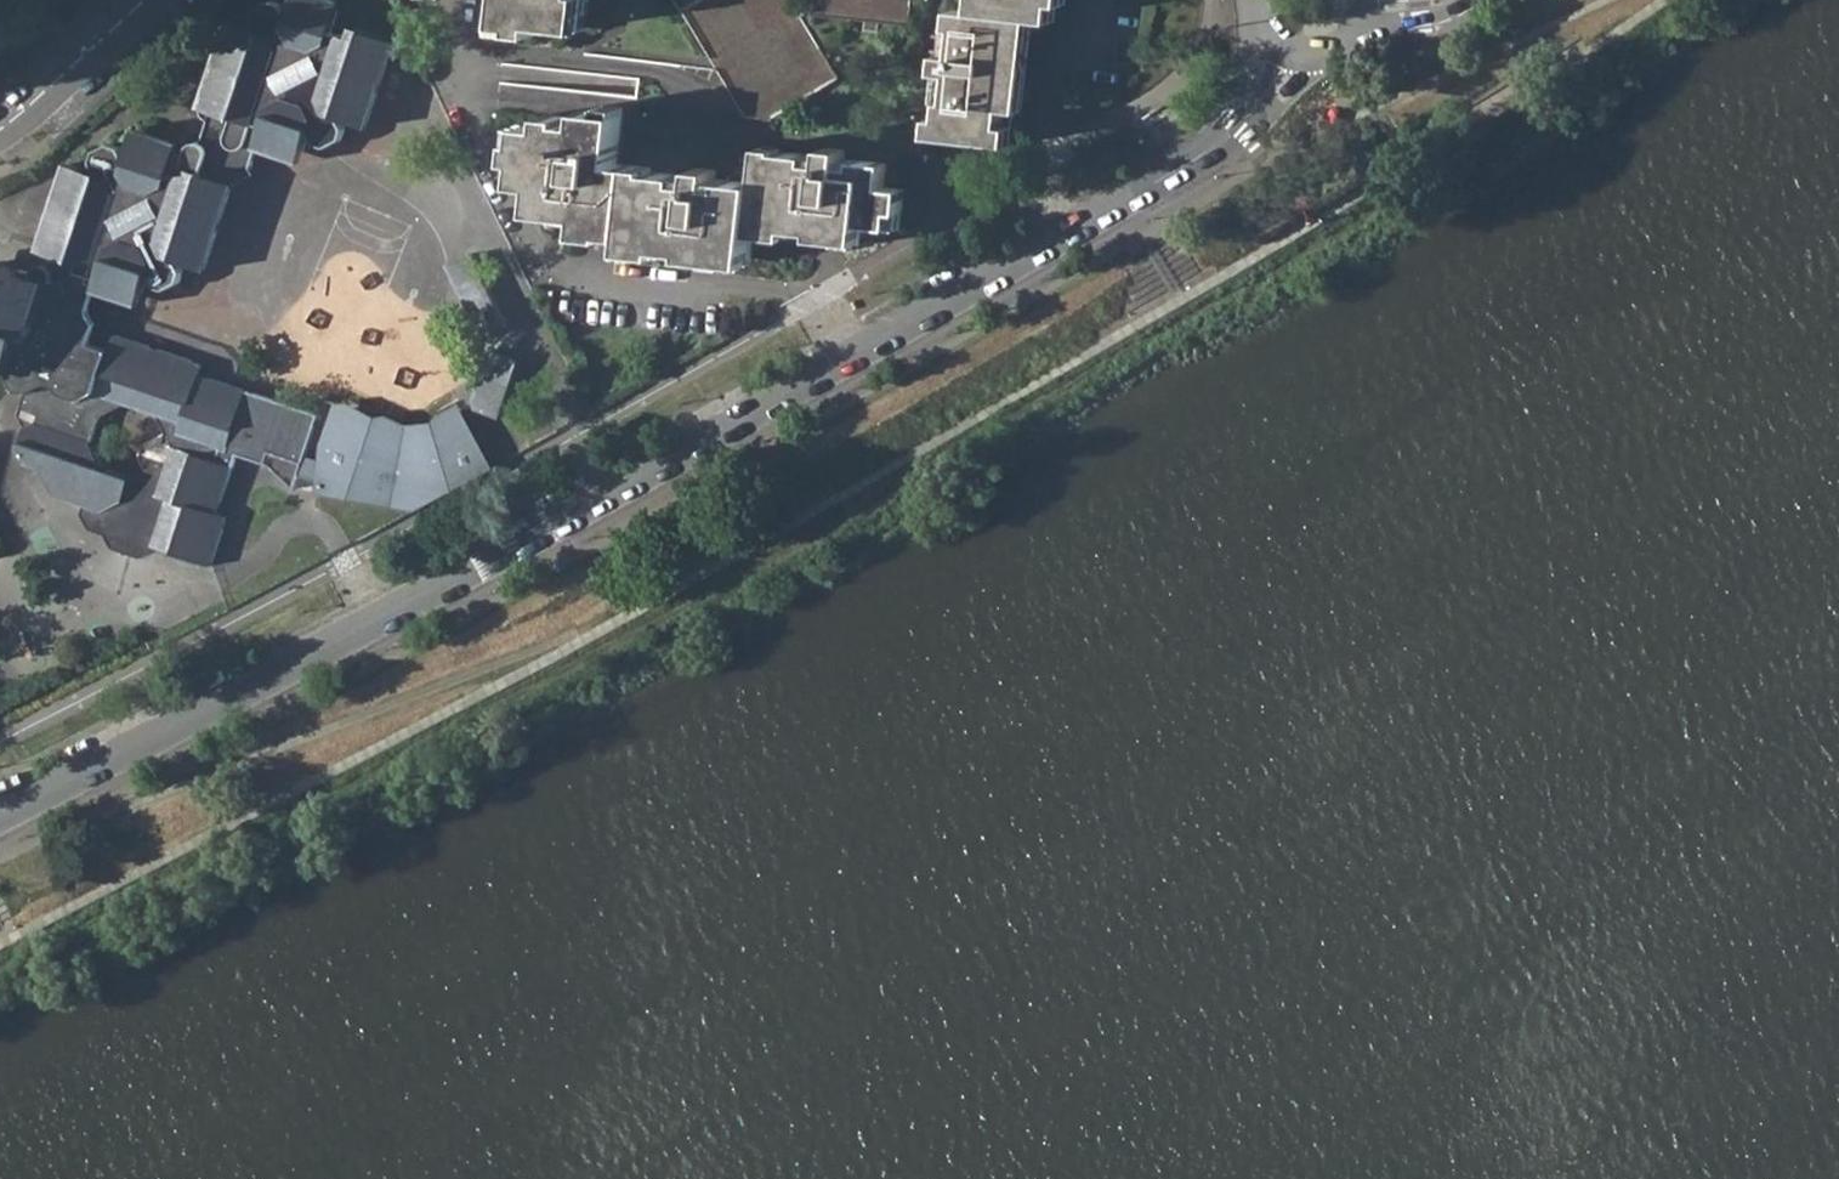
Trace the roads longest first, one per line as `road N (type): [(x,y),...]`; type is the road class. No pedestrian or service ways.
road 1 (residential): [(0,813),(509,547),(1213,147),(1282,54)]
road 2 (residential): [(0,132),(144,0)]

